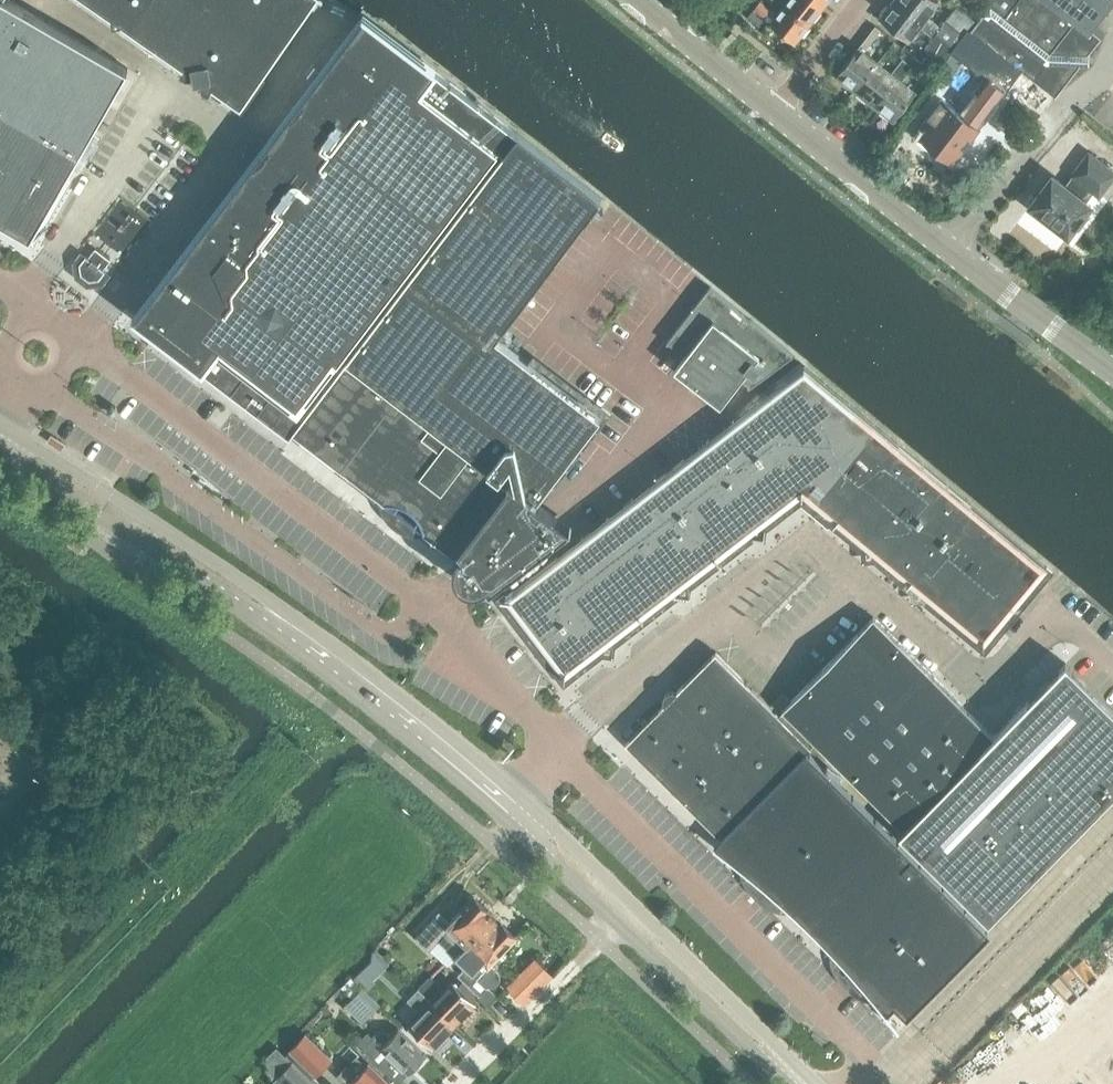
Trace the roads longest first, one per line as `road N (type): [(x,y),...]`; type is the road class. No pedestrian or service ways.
road 1 (tertiary): [(1112,375),(777,110)]
road 2 (tertiary): [(778,1059),(768,1036),(564,836),(513,804)]
road 3 (tertiary): [(276,614),(265,596),(167,528),(48,453),(0,437)]
road 4 (tertiary): [(0,444),(246,609),(276,614)]
road 5 (tertiary): [(513,804),(276,614)]
road 6 (residential): [(461,1083),(615,922)]
road 7 (tertiary): [(615,922),(752,1048),(778,1059)]
road 8 (tertiary): [(638,0),(777,110)]
road 9 (tertiary): [(513,804),(553,864),(615,922)]
road 10 (residential): [(777,110),(866,0)]

